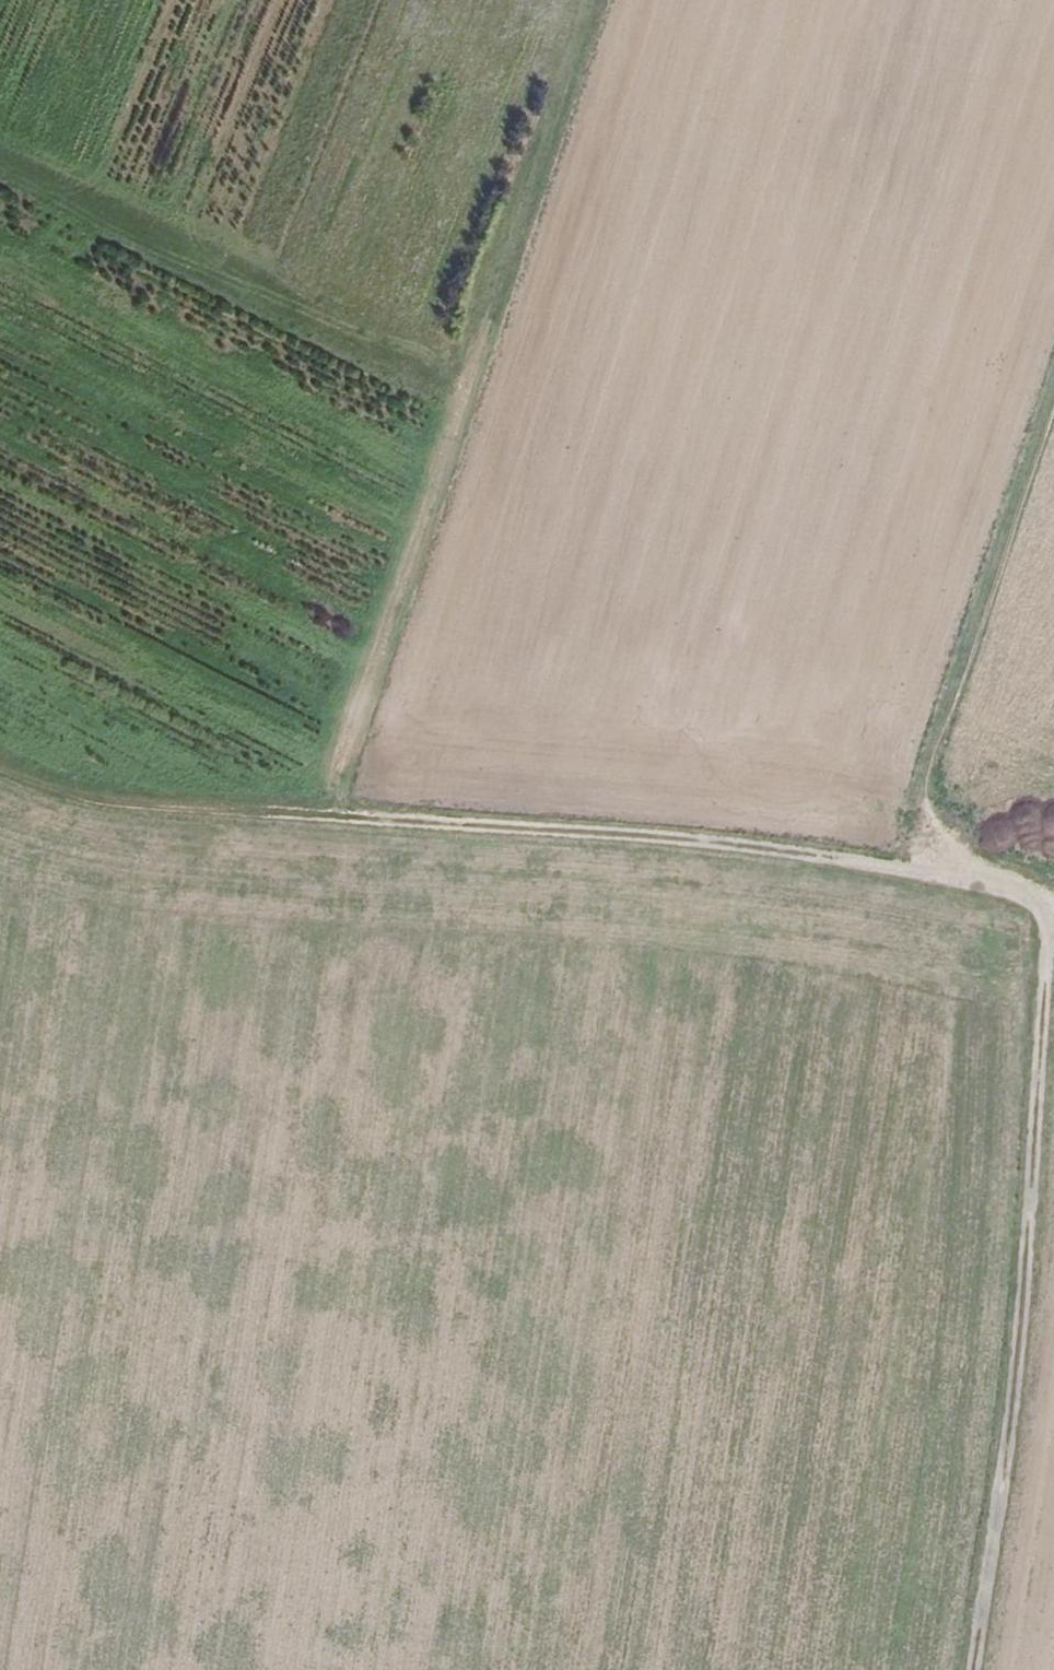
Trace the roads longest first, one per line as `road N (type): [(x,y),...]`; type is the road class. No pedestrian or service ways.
road 1 (track): [(0,764),(49,801),(760,840),(892,876)]
road 2 (track): [(1053,1077),(1029,1407),(990,1669)]
road 3 (track): [(1053,390),(892,876)]
road 4 (track): [(892,876),(1053,914)]

